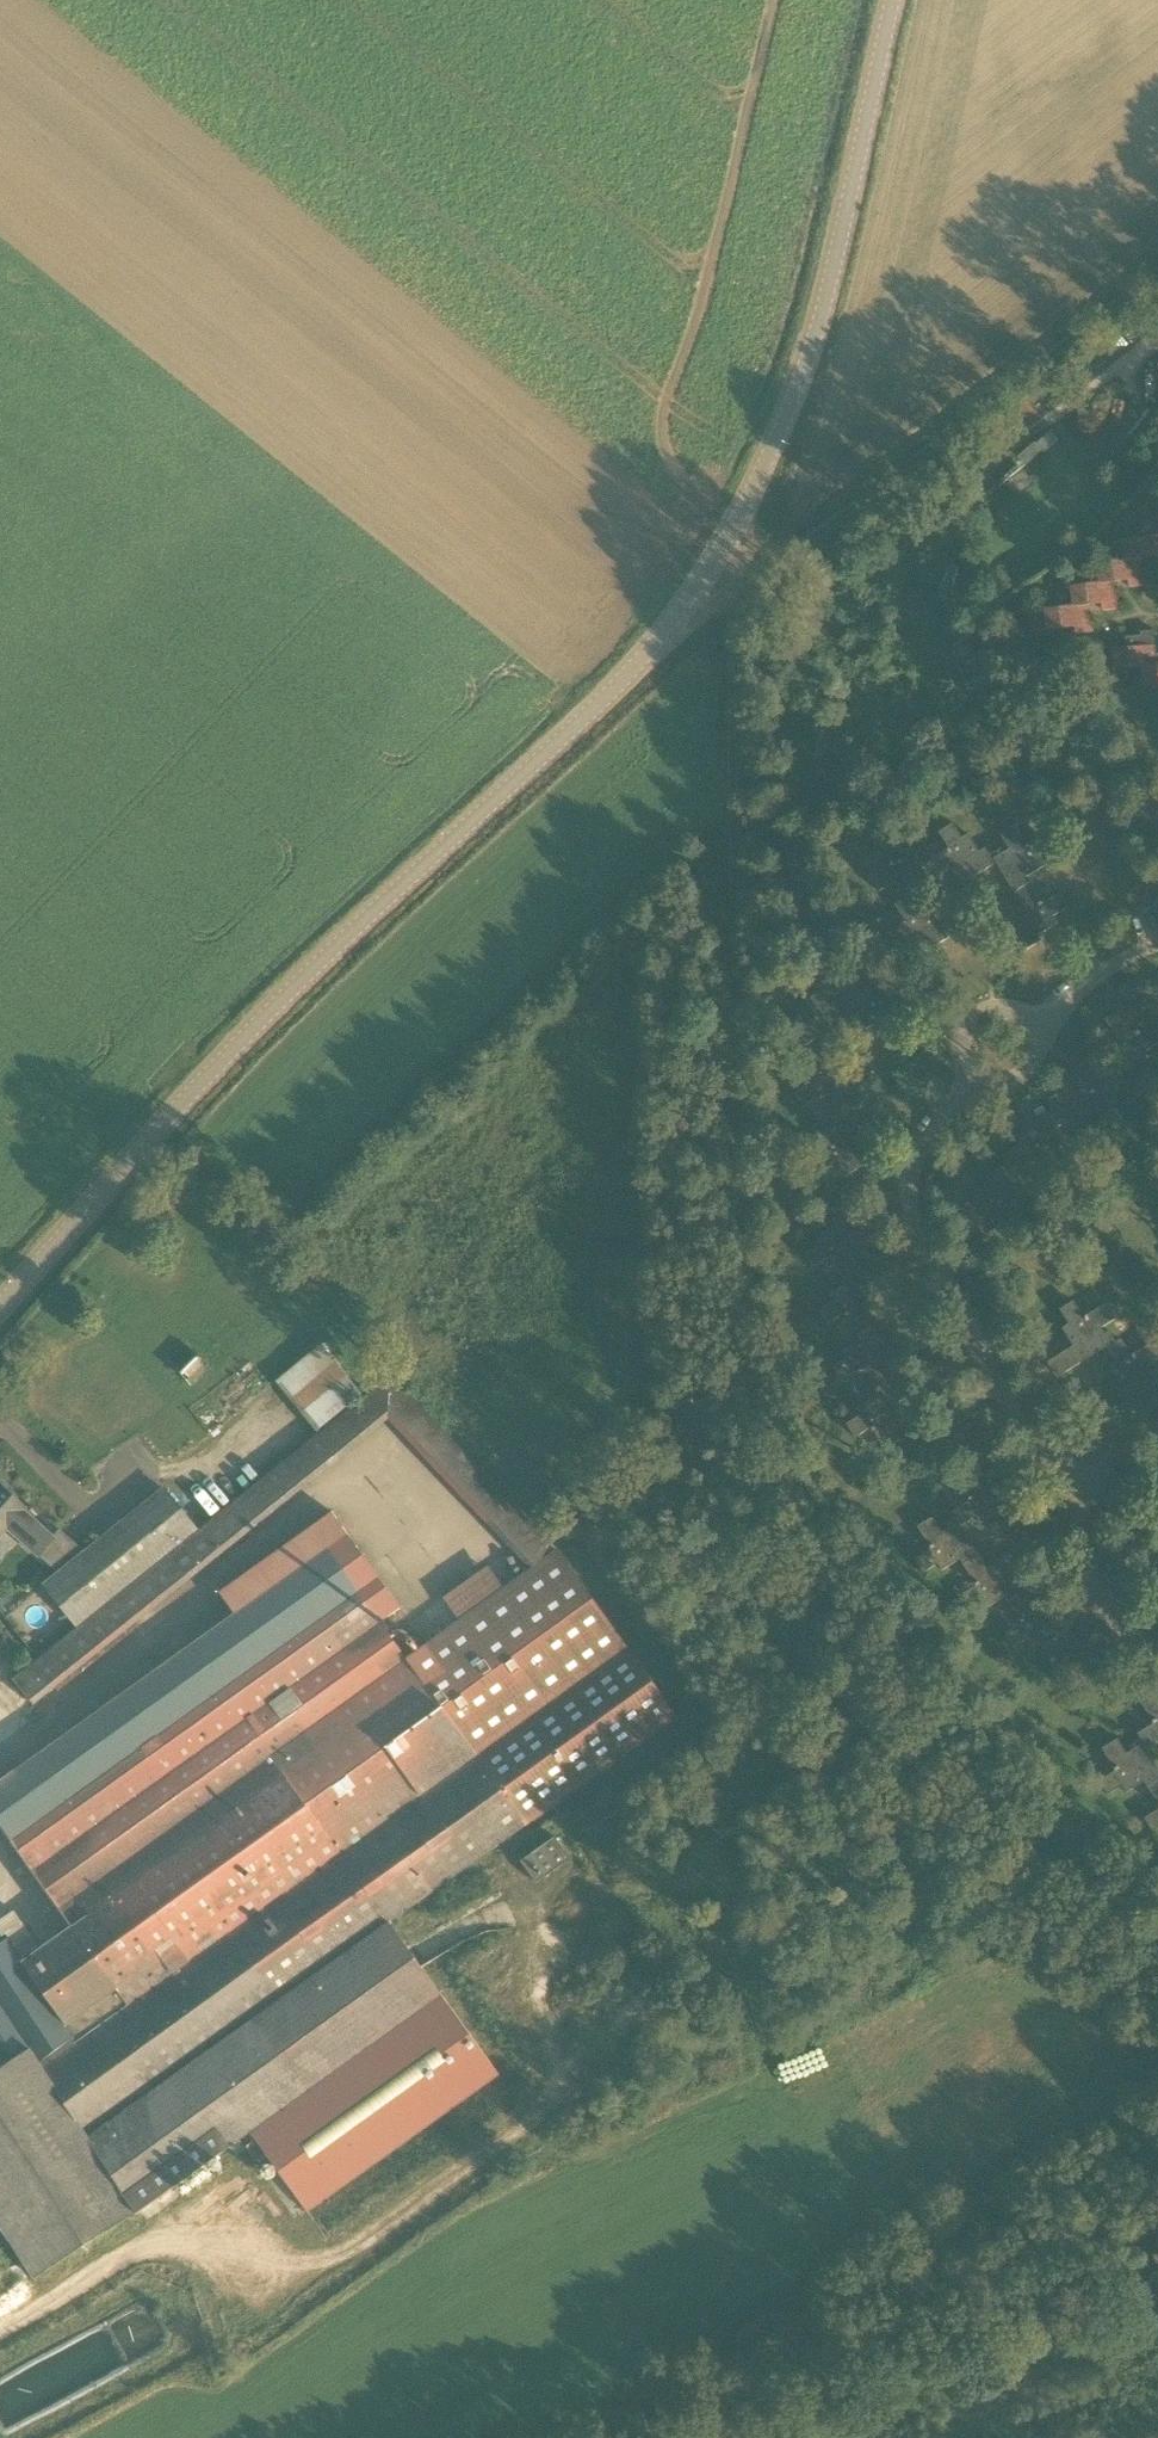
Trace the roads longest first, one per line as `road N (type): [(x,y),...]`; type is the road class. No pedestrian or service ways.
road 1 (tertiary): [(0,1302),(141,1143),(646,671),(705,590),(770,468),(816,324),(887,0)]
road 2 (track): [(743,596),(750,1198),(775,1428),(861,1591),(907,1654),(1001,1819),(1157,1952)]
road 3 (track): [(1157,265),(743,596)]
road 4 (track): [(1157,2195),(868,2329),(723,2423)]
road 5 (residential): [(960,1100),(908,1182),(1013,1418),(1061,1470)]
road 6 (residential): [(1157,944),(994,1050),(960,1100)]
road 7 (residential): [(1061,1470),(1097,1581),(1157,1652)]

